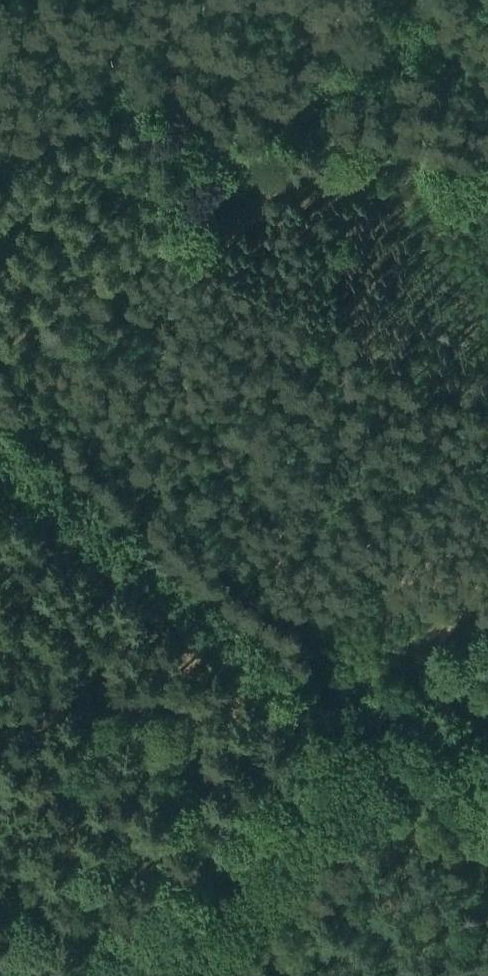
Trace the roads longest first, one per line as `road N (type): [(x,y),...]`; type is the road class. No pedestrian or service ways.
road 1 (track): [(0,449),(352,739)]
road 2 (track): [(122,975),(328,766)]
road 3 (track): [(392,708),(487,789)]

